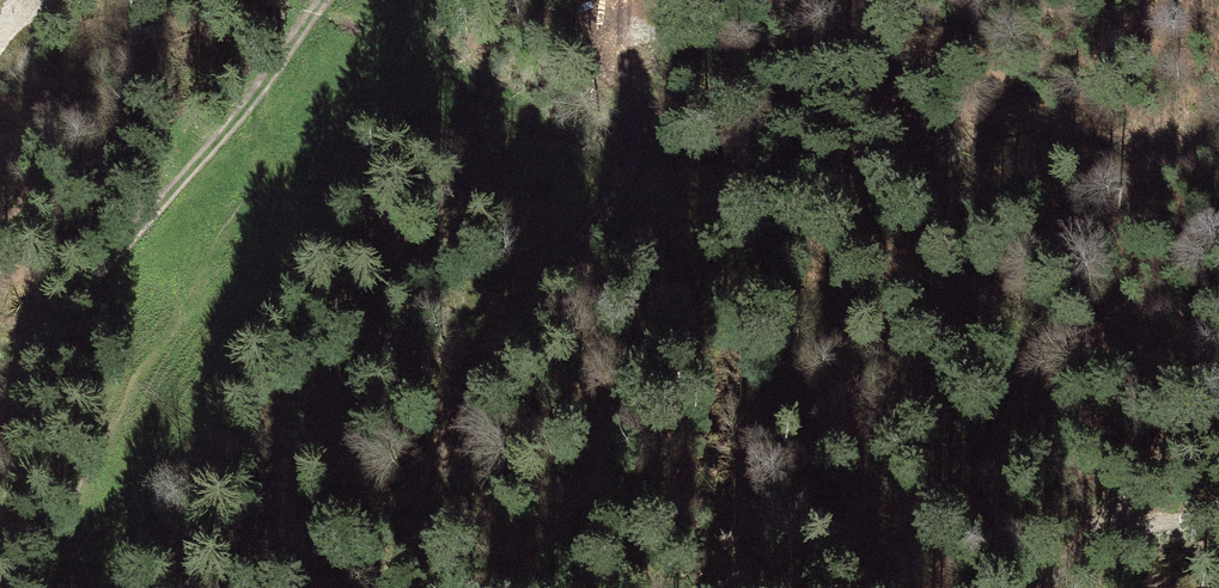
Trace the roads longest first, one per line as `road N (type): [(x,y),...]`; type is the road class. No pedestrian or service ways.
road 1 (track): [(622,0),(620,178),(493,356),(441,451),(395,587)]
road 2 (track): [(0,405),(40,336),(252,101),(326,0)]
road 3 (track): [(1043,587),(1101,541),(1218,524)]

